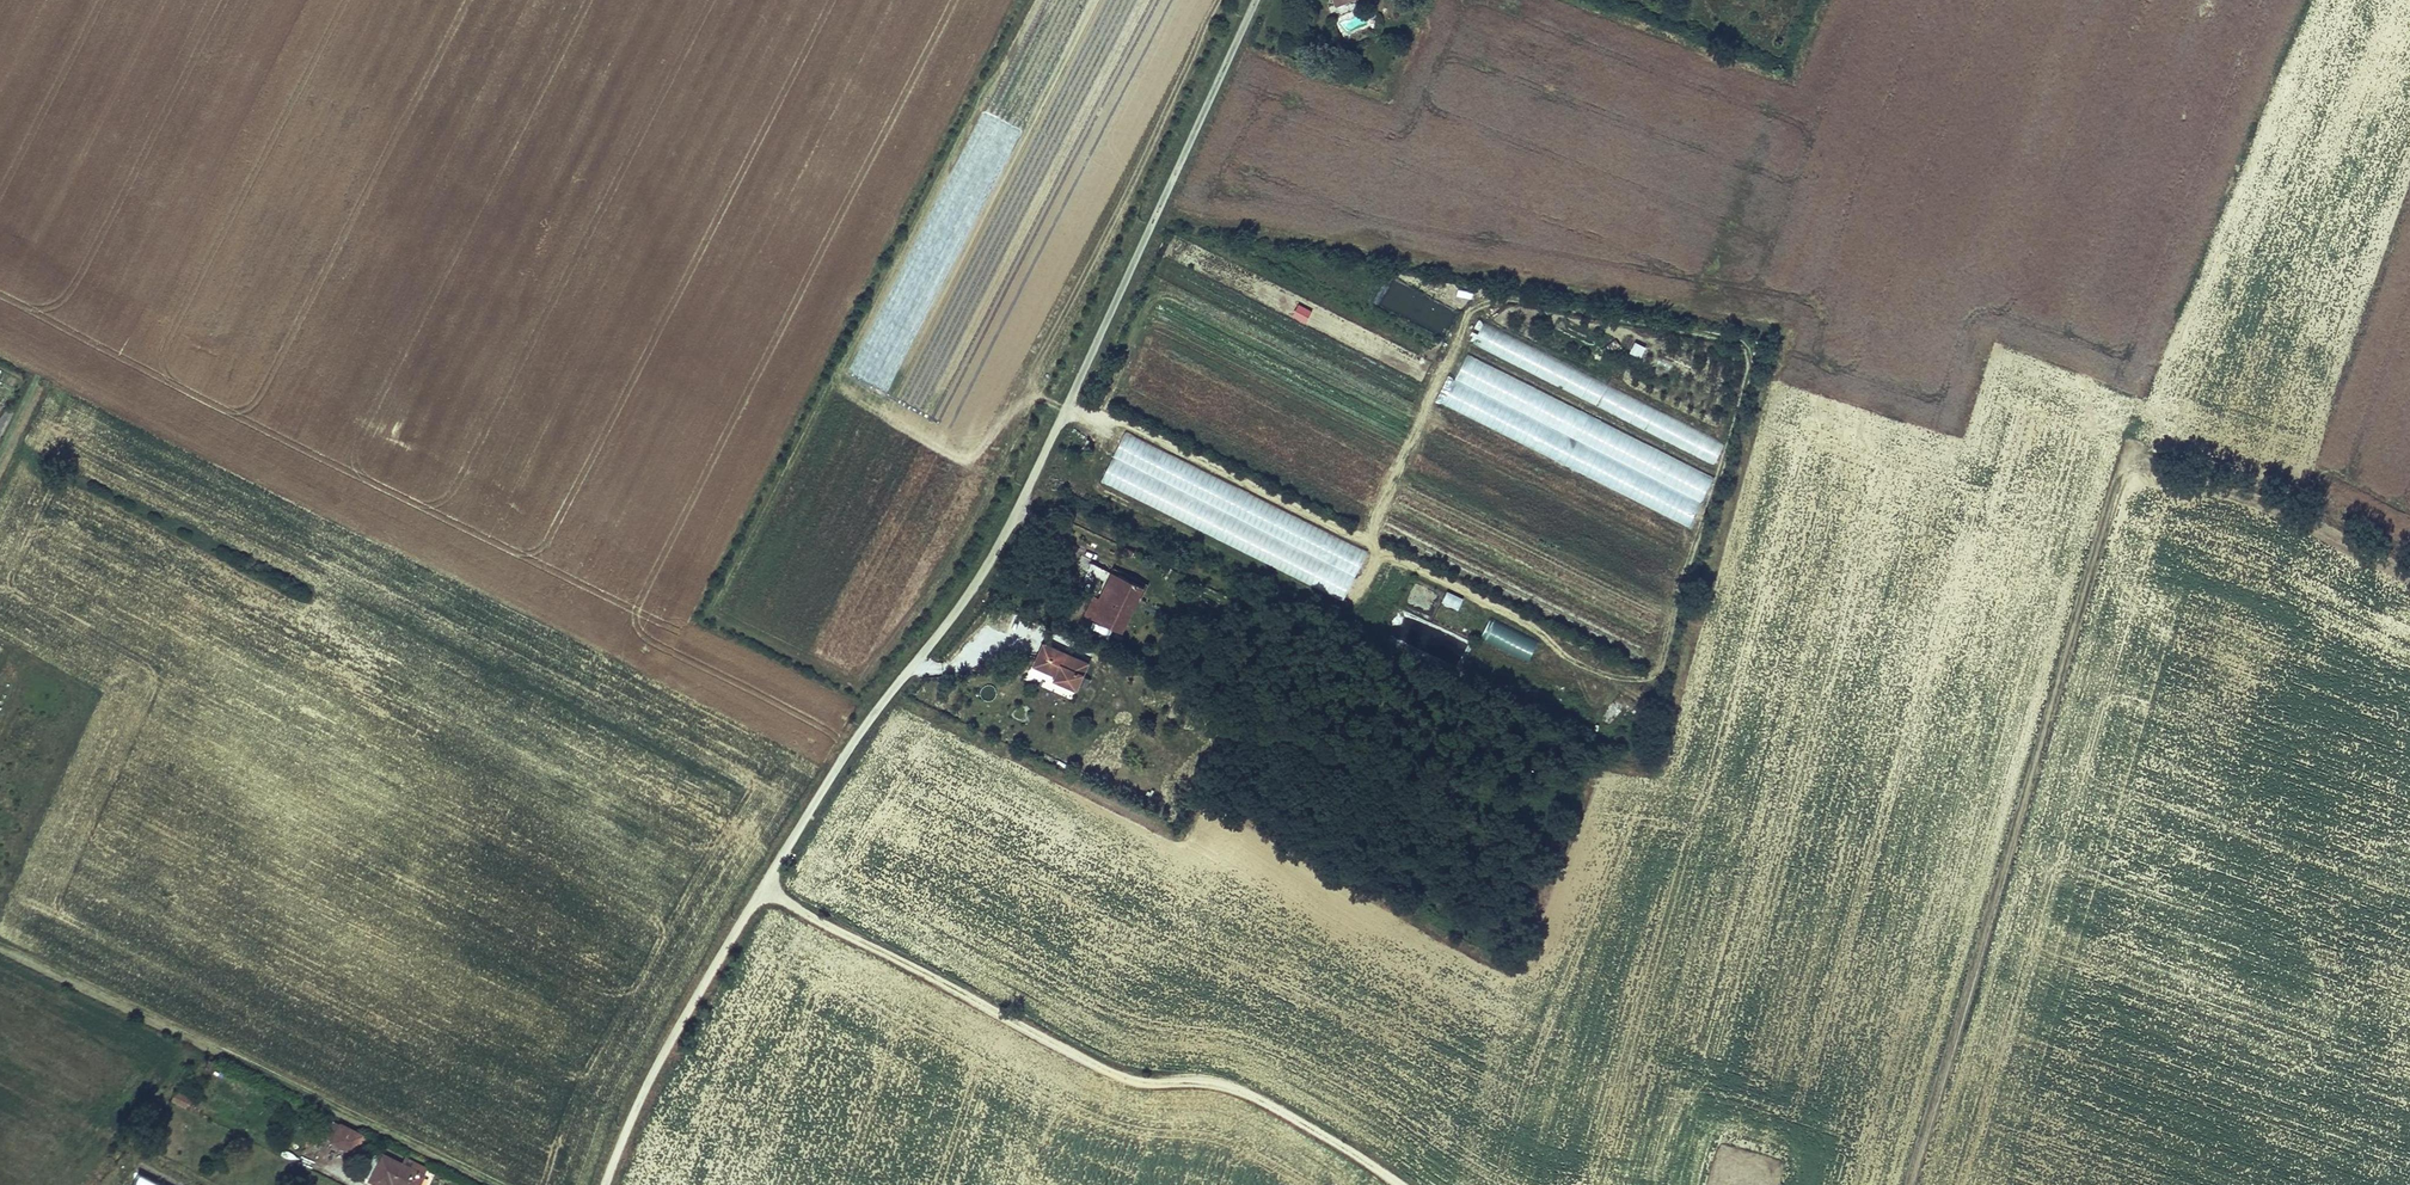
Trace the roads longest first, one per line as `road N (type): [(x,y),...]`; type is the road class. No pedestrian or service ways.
road 1 (unclassified): [(1257,0),(999,548),(861,724),(640,1102),(607,1184)]
road 2 (track): [(1400,1184),(1232,1083),(1194,1075),(1142,1083),(1116,1077),(763,891)]

